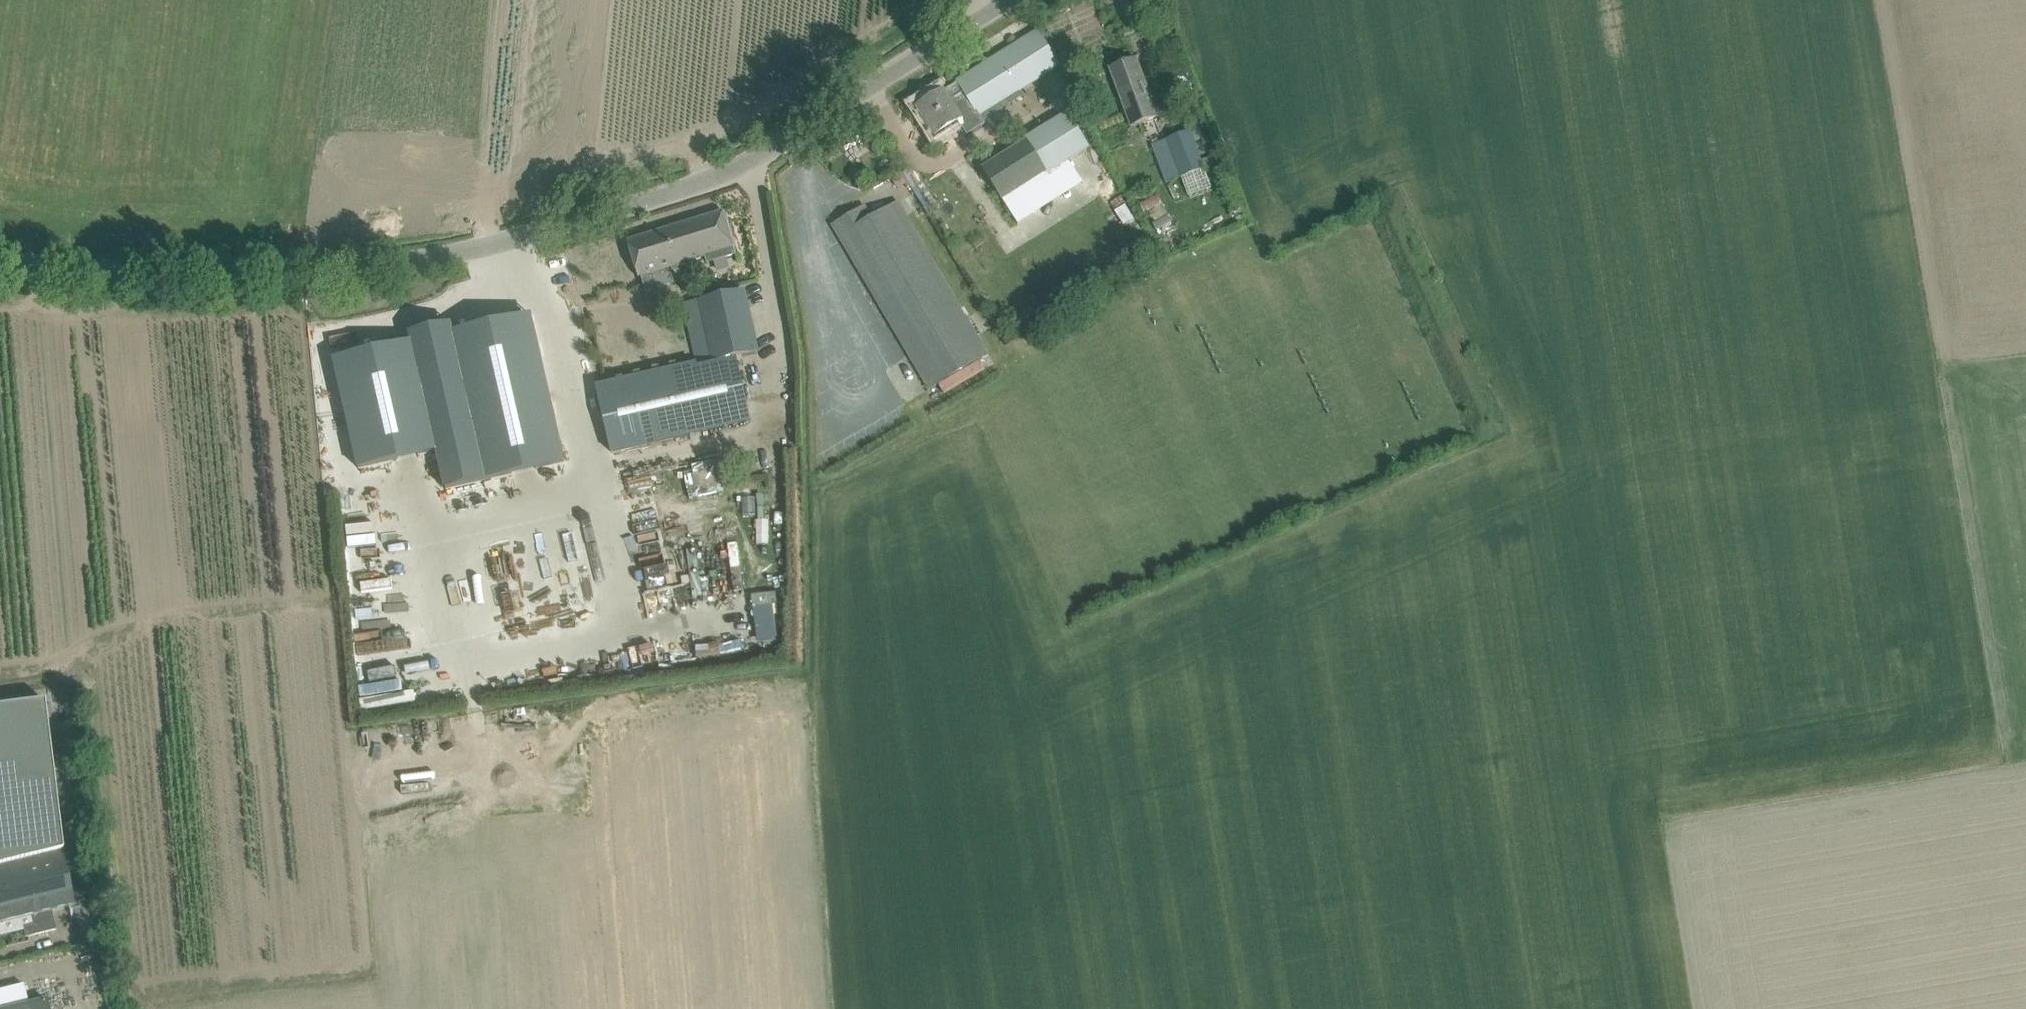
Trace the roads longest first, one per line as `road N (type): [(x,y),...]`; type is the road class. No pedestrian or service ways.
road 1 (unclassified): [(0,261),(214,273),(333,270),(493,251),(756,162),(977,20)]

